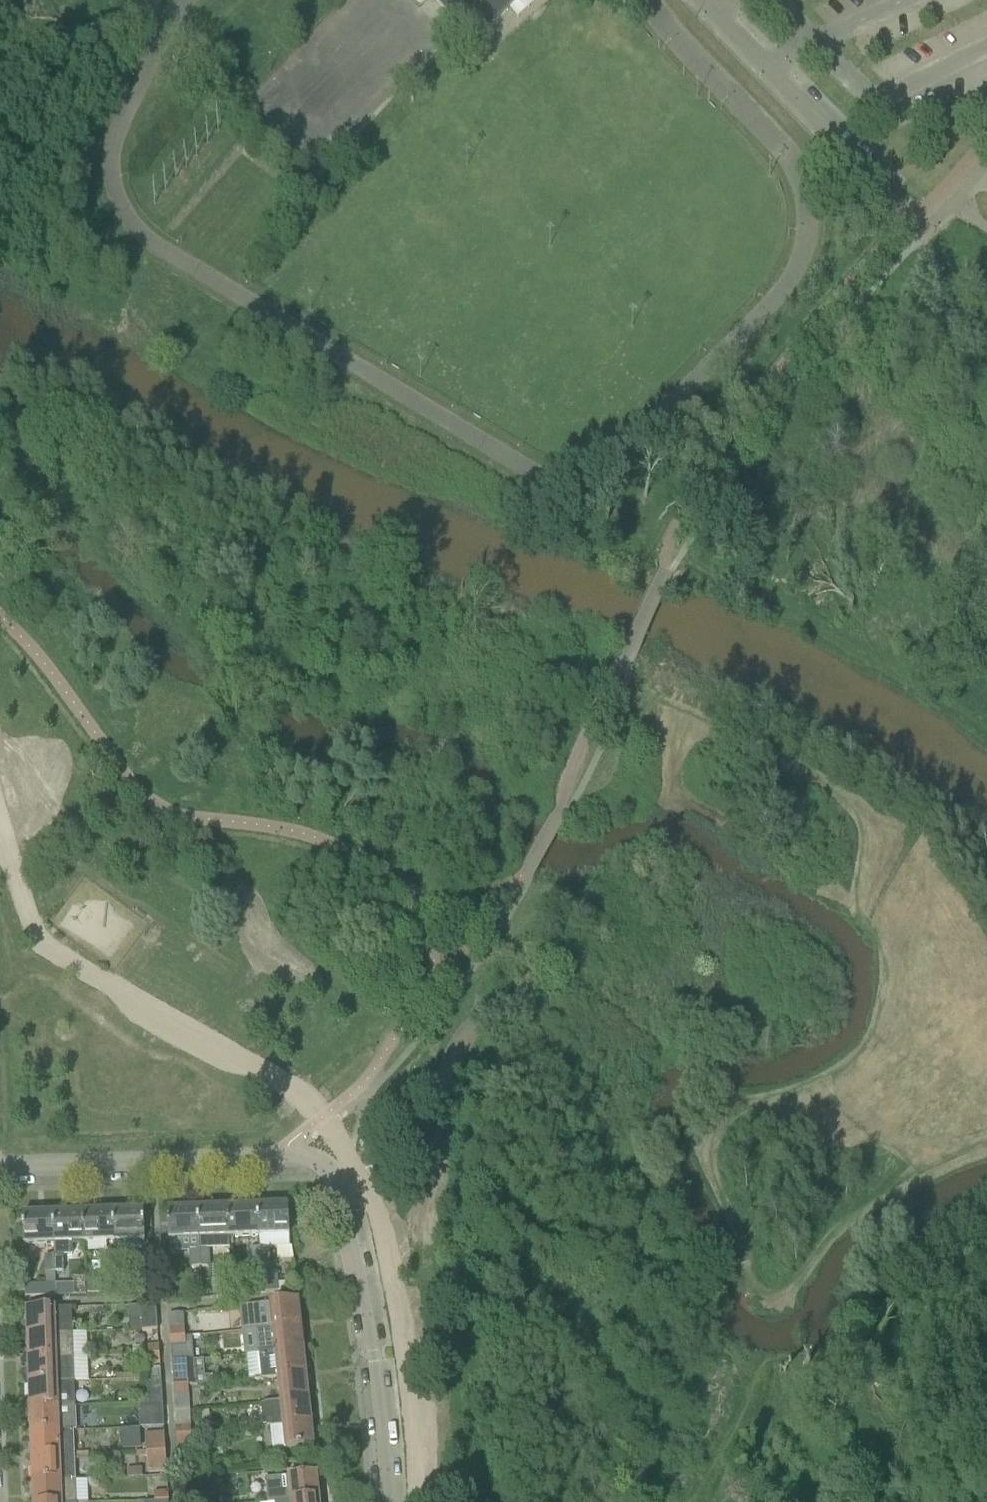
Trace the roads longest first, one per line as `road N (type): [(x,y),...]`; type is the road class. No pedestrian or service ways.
road 1 (residential): [(383,1501),(327,1181),(290,1158),(0,1180)]
road 2 (track): [(471,1501),(432,1257),(427,1027),(435,987)]
road 3 (unclassified): [(912,214),(701,0)]

